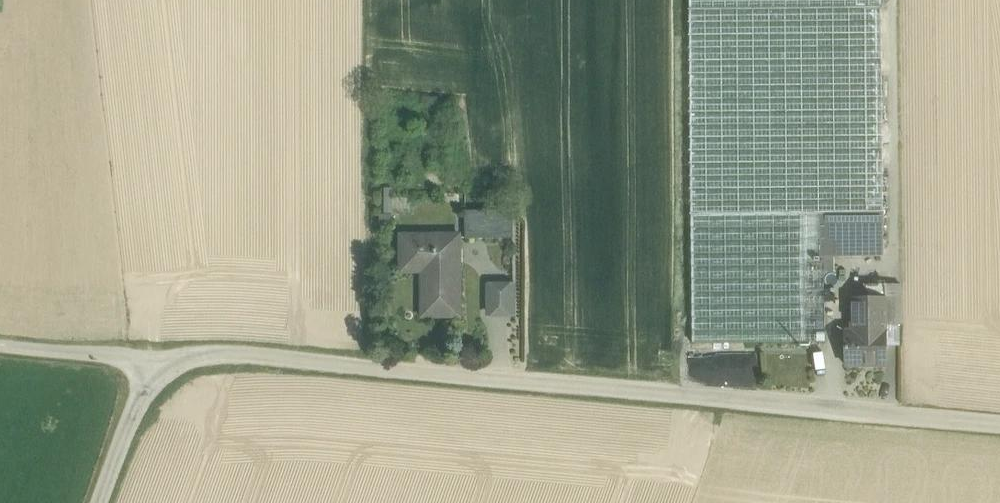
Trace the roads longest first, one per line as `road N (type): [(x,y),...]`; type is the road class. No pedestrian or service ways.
road 1 (unclassified): [(999,421),(224,354),(150,361)]
road 2 (unclassified): [(150,361),(0,339)]
road 3 (unclassified): [(150,361),(98,502)]

